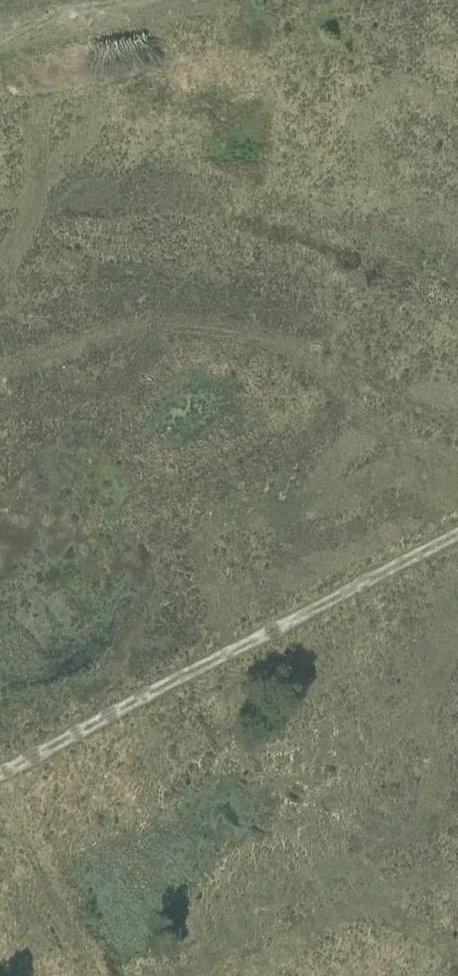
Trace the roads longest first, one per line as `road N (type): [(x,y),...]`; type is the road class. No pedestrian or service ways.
road 1 (track): [(0,768),(457,528)]
road 2 (track): [(0,22),(136,0)]

